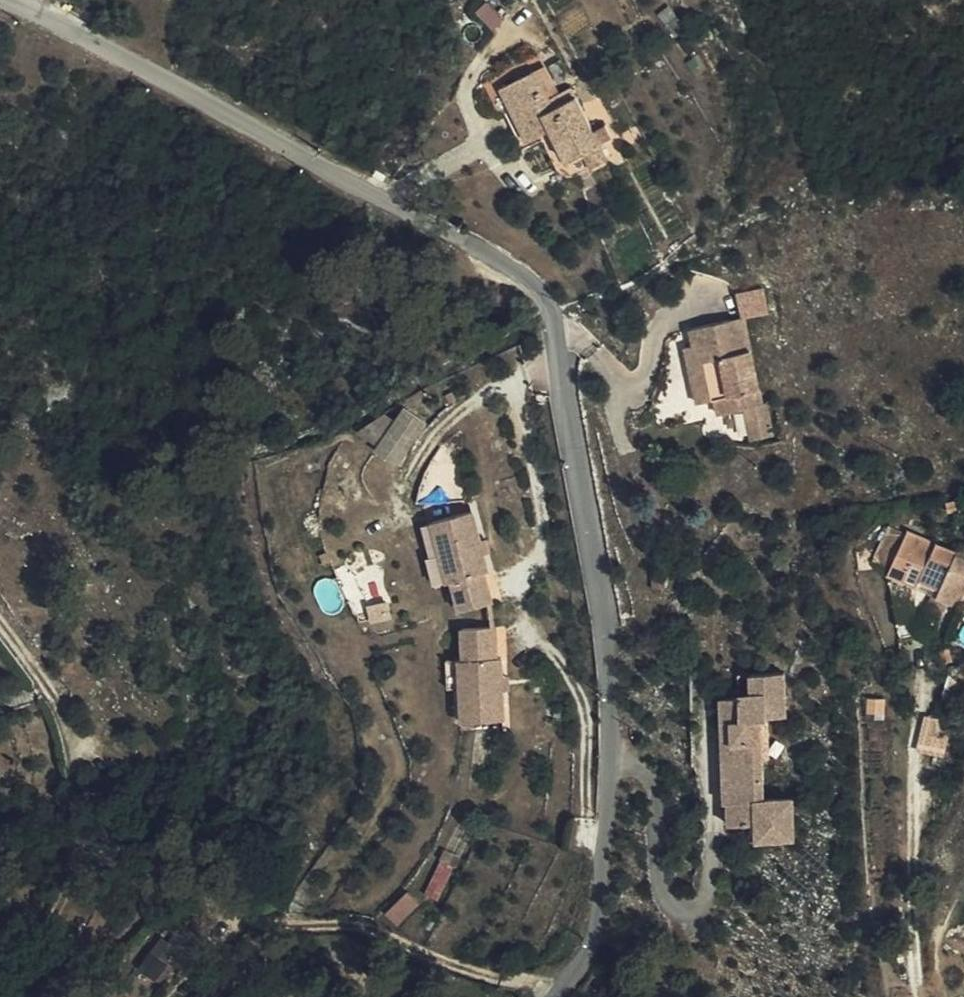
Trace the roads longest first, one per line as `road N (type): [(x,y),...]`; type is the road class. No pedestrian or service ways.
road 1 (unclassified): [(558,996),(597,932),(611,665),(553,313),(530,278),(383,197)]
road 2 (track): [(558,996),(362,924),(121,909),(68,718),(0,619)]
road 3 (unclassified): [(383,197),(6,0)]

